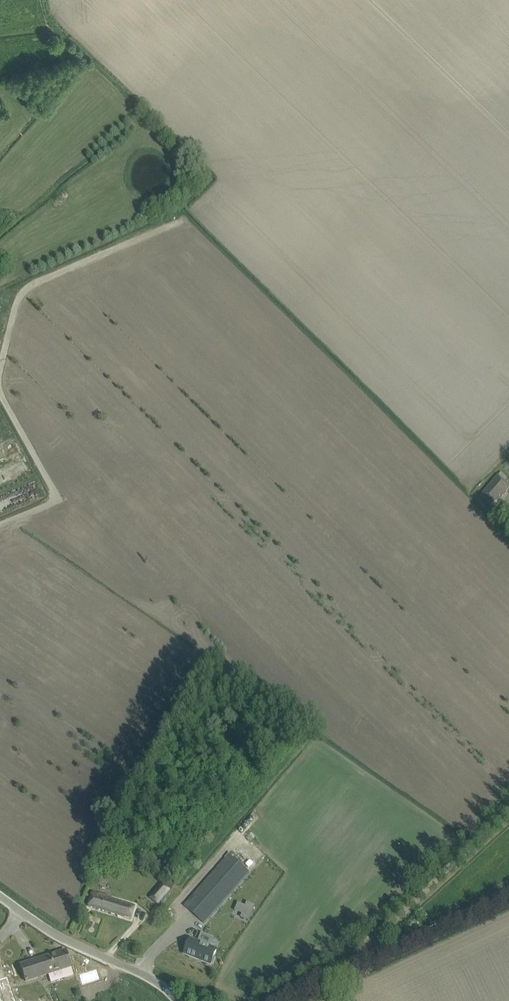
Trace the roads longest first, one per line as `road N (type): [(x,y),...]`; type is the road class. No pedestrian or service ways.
road 1 (unclassified): [(262,1000),(508,887)]
road 2 (unclassified): [(178,1000),(138,966),(65,939),(0,901)]
road 3 (track): [(374,949),(375,927),(508,806)]

